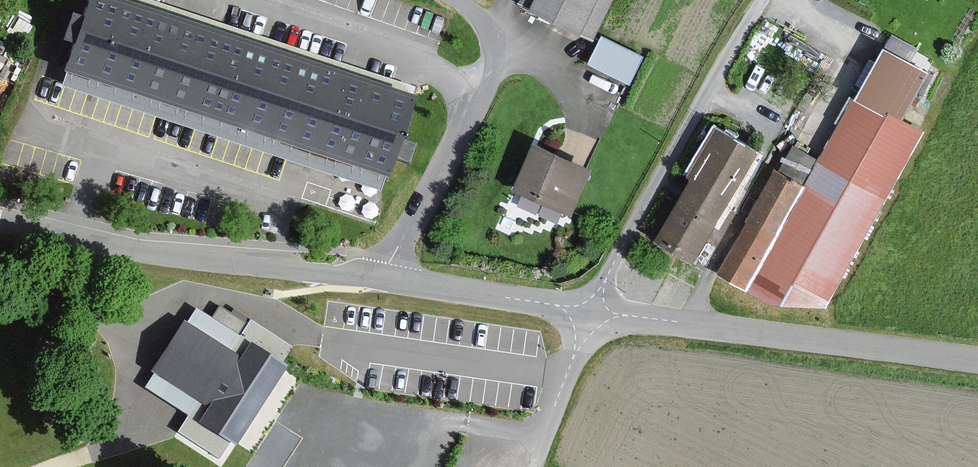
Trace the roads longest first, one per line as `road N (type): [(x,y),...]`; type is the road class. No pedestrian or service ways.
road 1 (residential): [(0,221),(199,262),(382,282)]
road 2 (unclassified): [(594,308),(977,364)]
road 3 (residential): [(760,0),(594,308)]
road 4 (residential): [(457,0),(487,30),(487,79),(382,282)]
road 5 (residential): [(382,282),(594,308)]
road 6 (residential): [(594,308),(532,466)]

